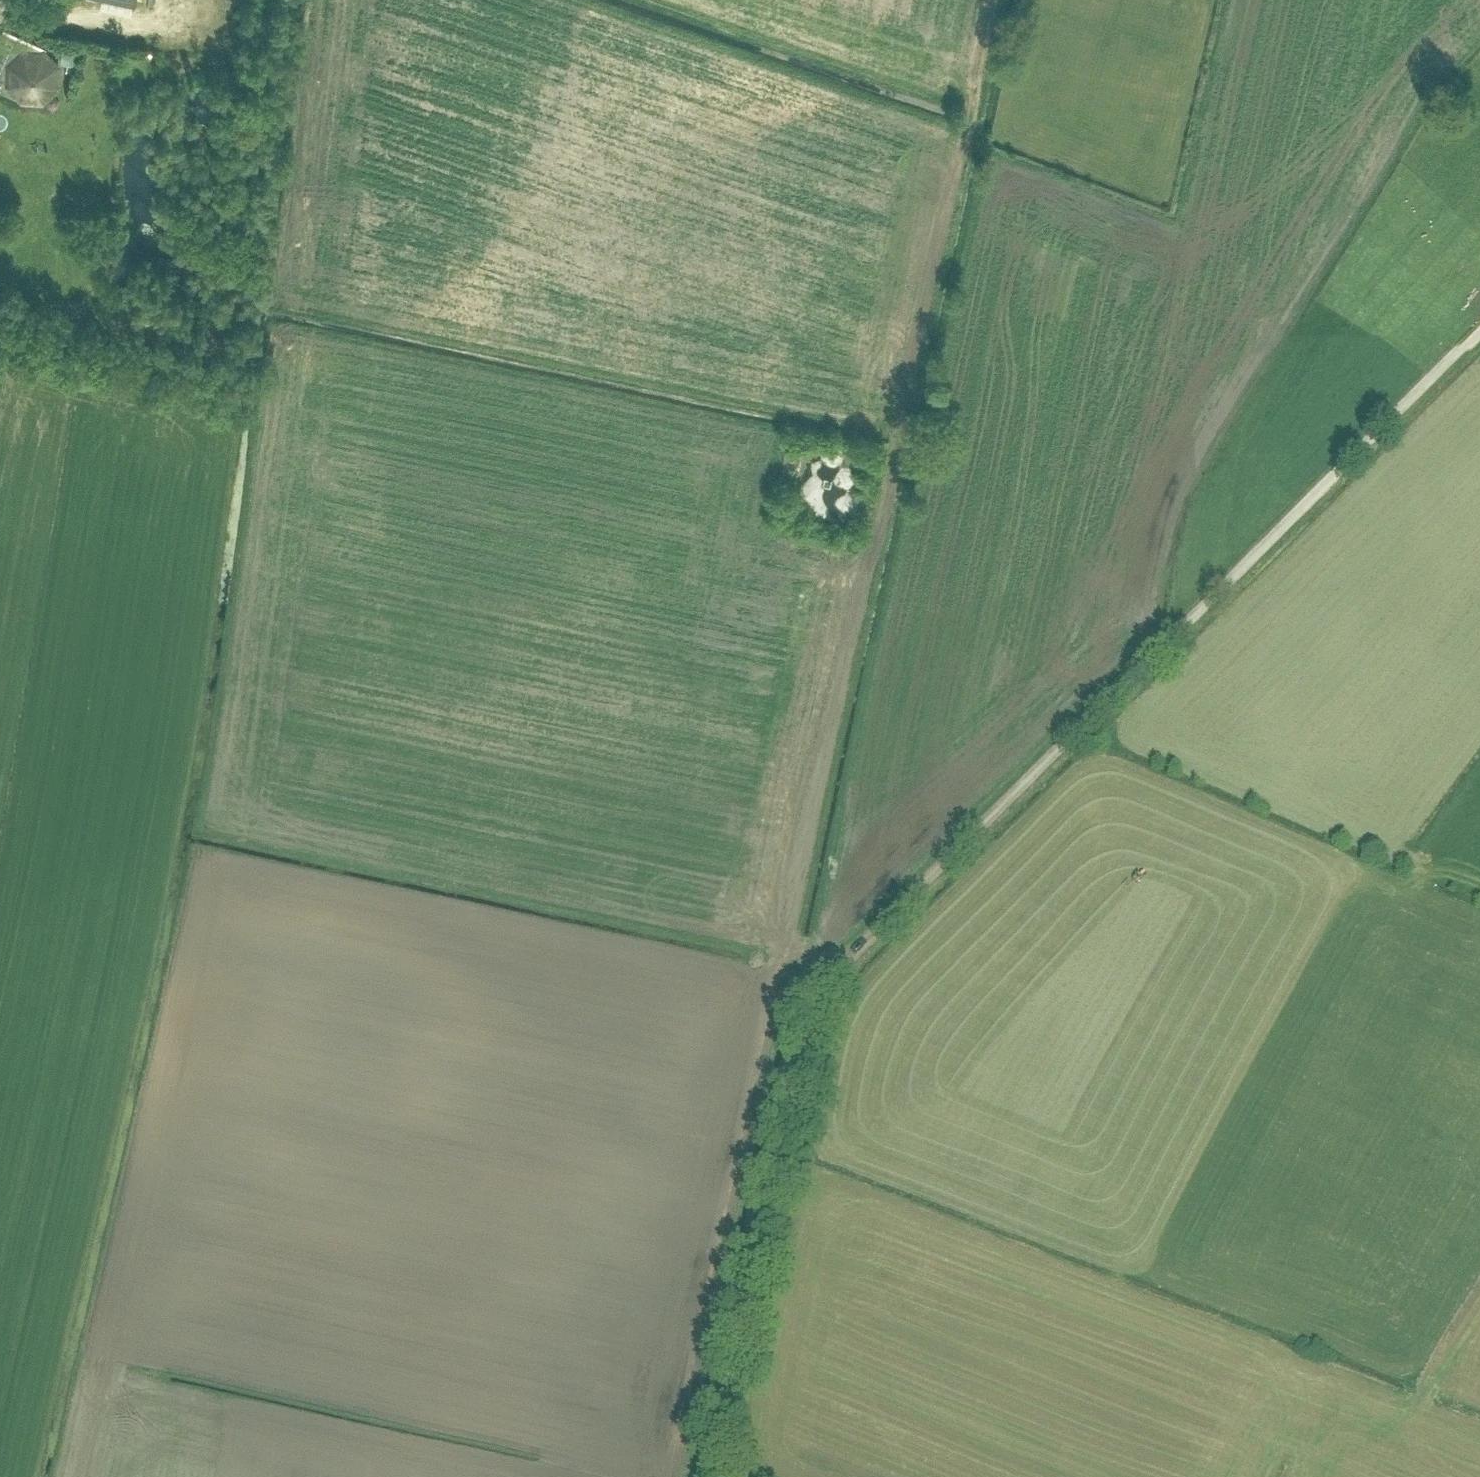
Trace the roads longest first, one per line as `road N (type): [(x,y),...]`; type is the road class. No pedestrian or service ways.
road 1 (track): [(1479,332),(812,1011),(701,1476)]
road 2 (track): [(1002,0),(835,762)]

